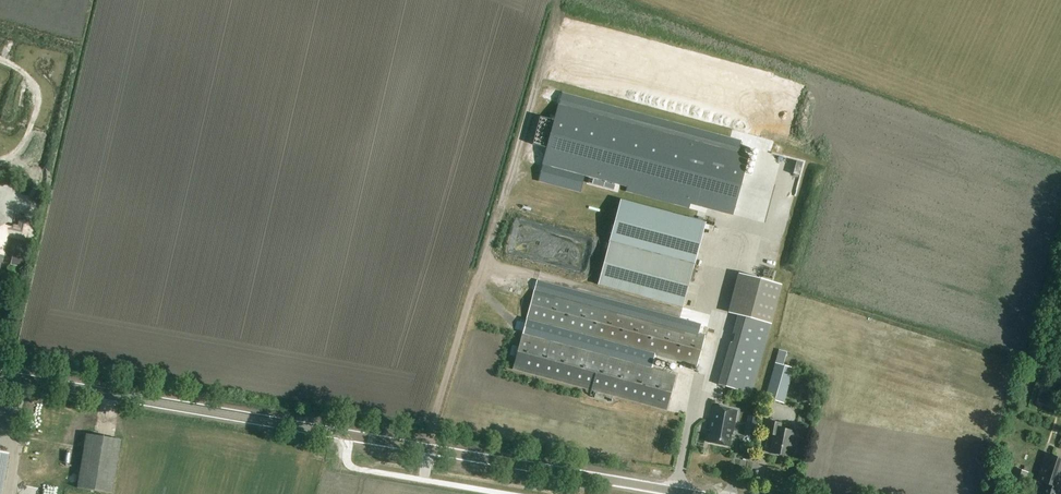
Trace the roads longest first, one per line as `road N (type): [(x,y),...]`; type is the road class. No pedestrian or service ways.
road 1 (tertiary): [(690,493),(0,375)]

